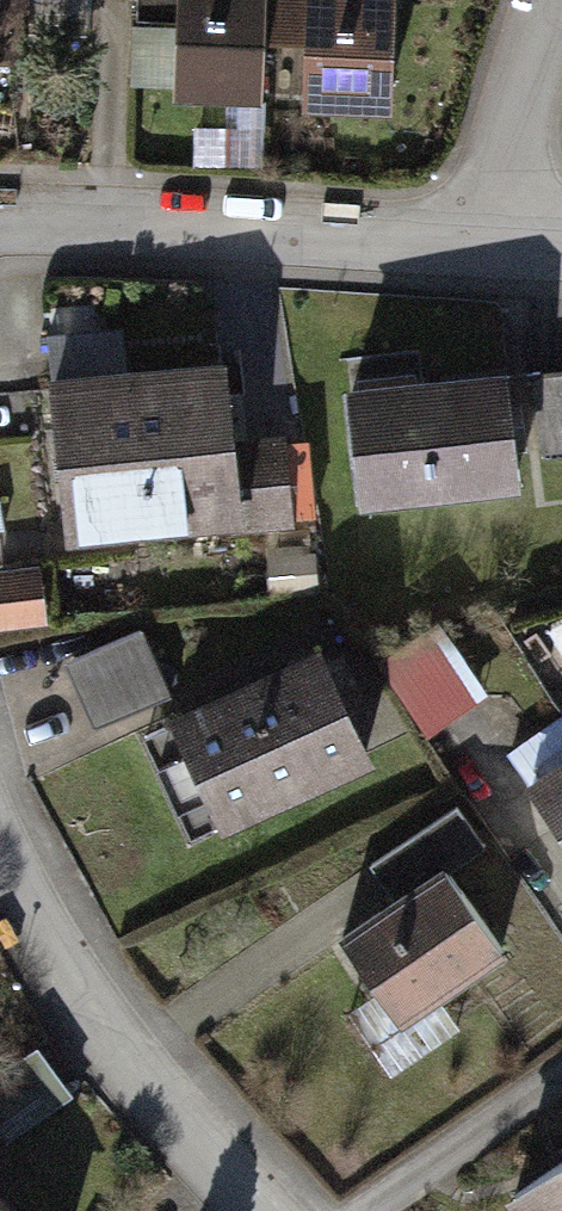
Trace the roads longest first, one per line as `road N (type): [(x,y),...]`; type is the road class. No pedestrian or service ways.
road 1 (residential): [(459,243),(0,229)]
road 2 (residential): [(0,847),(11,882),(91,1002),(257,1210)]
road 3 (residential): [(459,243),(544,0)]

